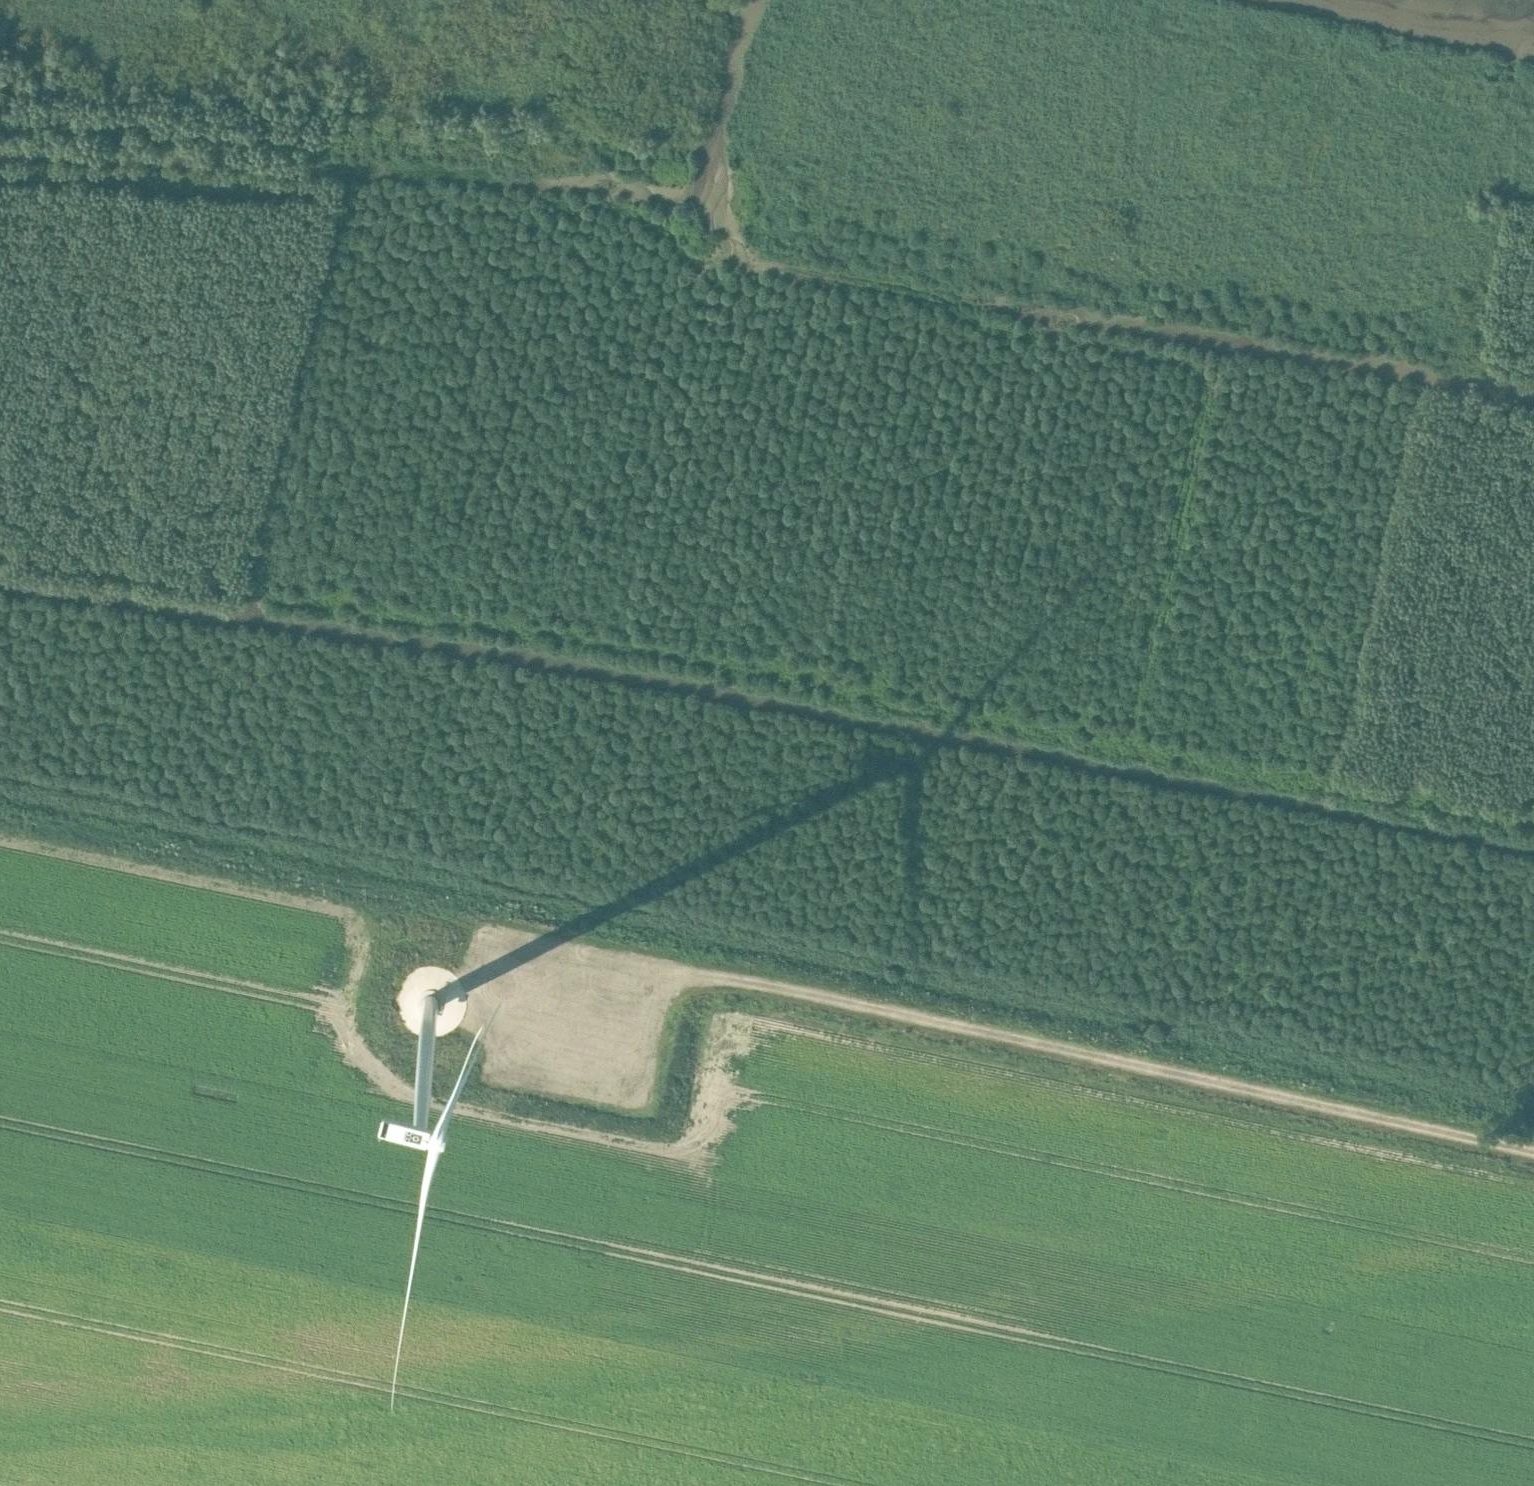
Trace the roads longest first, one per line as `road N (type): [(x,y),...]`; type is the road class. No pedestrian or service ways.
road 1 (track): [(1533,1156),(492,933)]
road 2 (track): [(0,809),(464,908),(492,933)]

